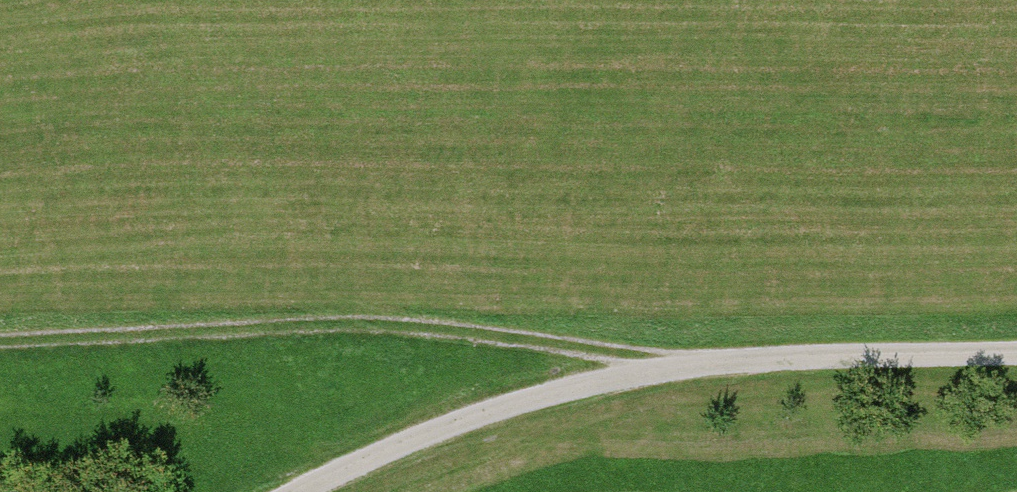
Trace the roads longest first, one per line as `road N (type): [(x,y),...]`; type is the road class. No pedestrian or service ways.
road 1 (track): [(311,491),(666,368),(1016,355)]
road 2 (track): [(666,368),(454,329),(316,323),(0,341)]

